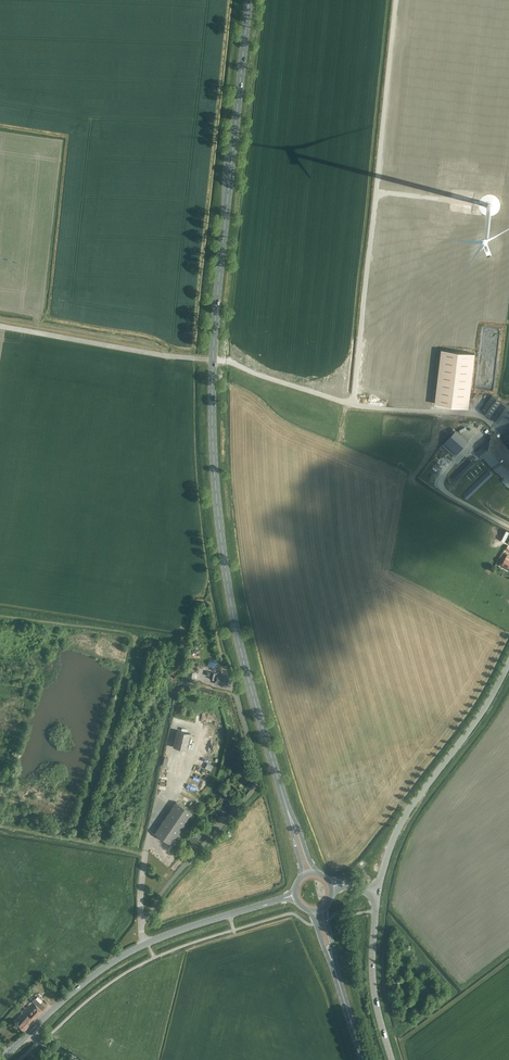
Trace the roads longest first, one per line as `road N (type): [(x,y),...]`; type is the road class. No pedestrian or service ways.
road 1 (primary): [(281,792),(231,604),(213,442),(214,331),(249,0)]
road 2 (unclassified): [(148,942),(141,925),(166,886),(255,786),(255,755),(236,692)]
road 3 (unclassified): [(378,894),(400,827),(508,662)]
road 4 (tertiary): [(392,1059),(373,987),(378,894)]
road 5 (secondary): [(148,942),(294,894)]
road 6 (secondary): [(31,1031),(103,968),(148,942)]

